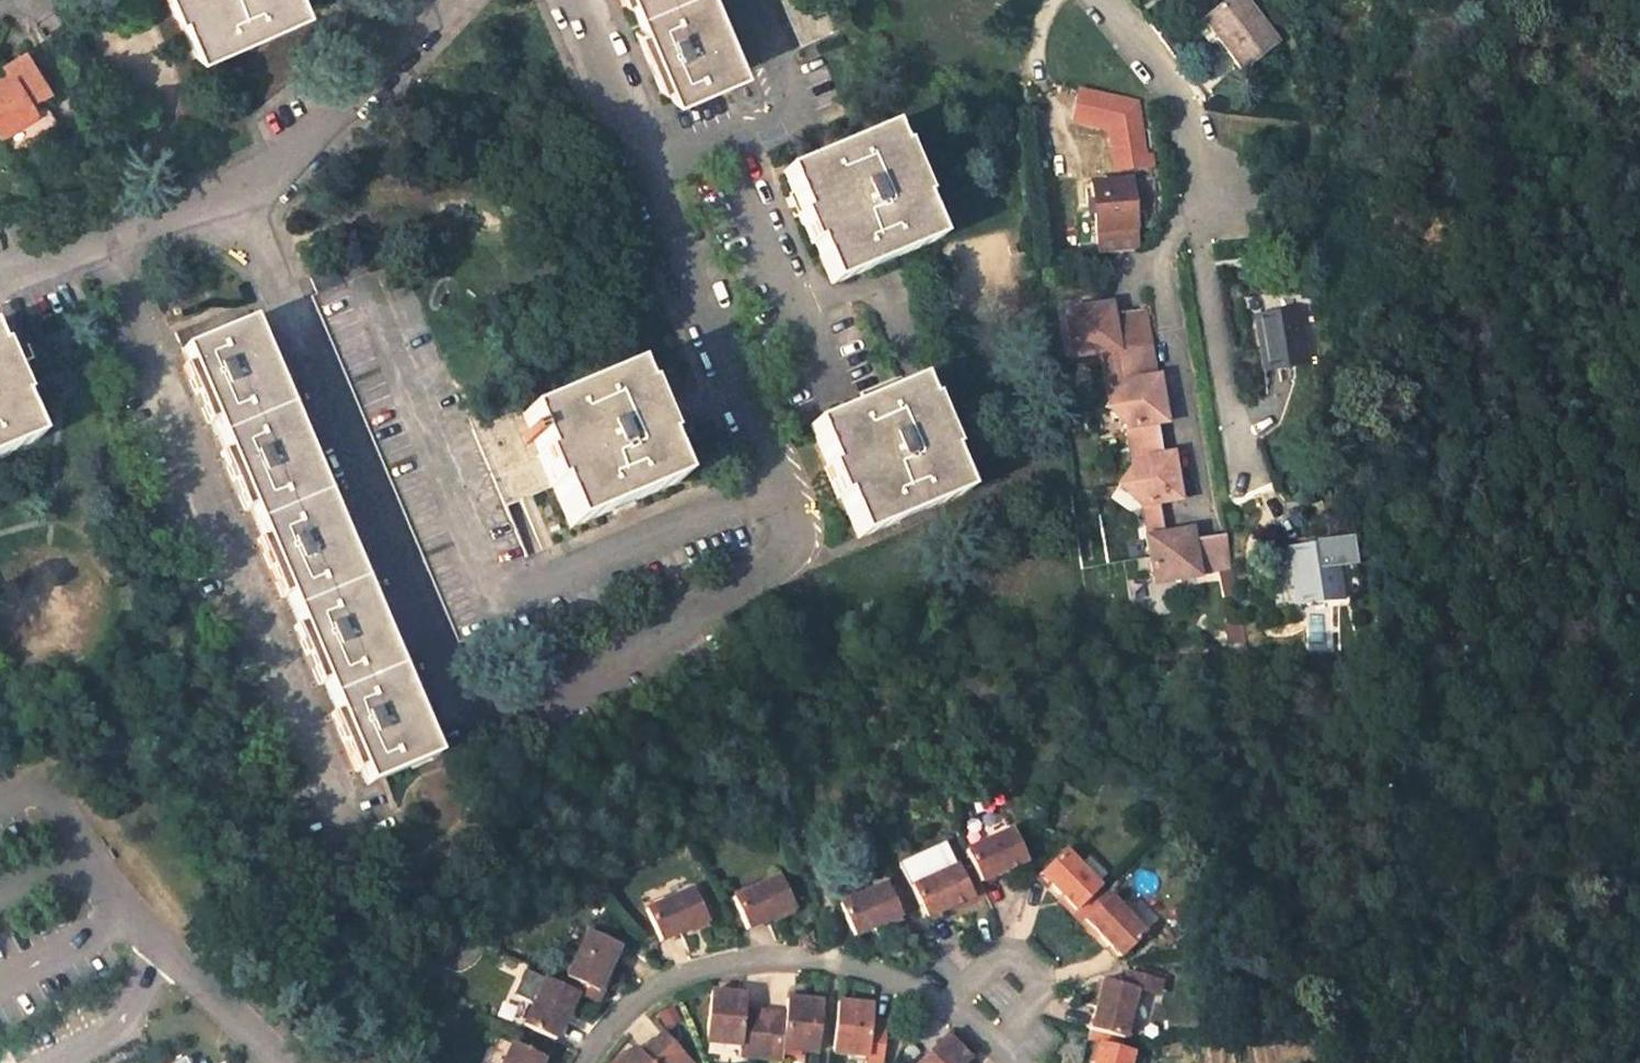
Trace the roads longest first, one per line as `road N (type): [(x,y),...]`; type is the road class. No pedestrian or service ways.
road 1 (residential): [(792,554),(793,523),(574,0)]
road 2 (residential): [(0,268),(108,245),(241,197),(447,0)]
road 3 (residential): [(1103,0),(1175,93),(1191,133),(1222,380),(1249,481)]

